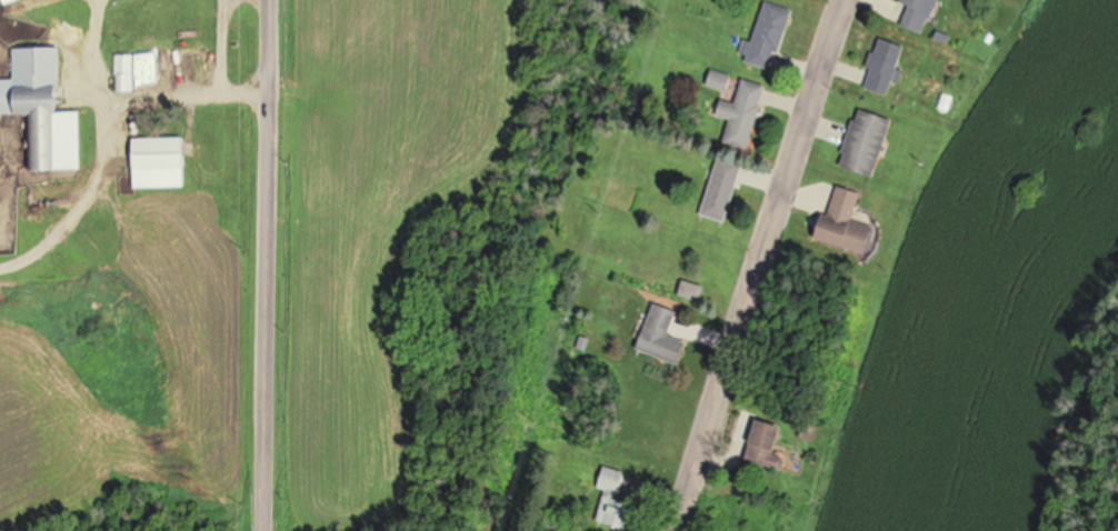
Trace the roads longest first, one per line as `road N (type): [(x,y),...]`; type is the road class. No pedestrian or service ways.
road 1 (residential): [(670,530),(844,0)]
road 2 (secondary): [(266,530),(272,0)]

